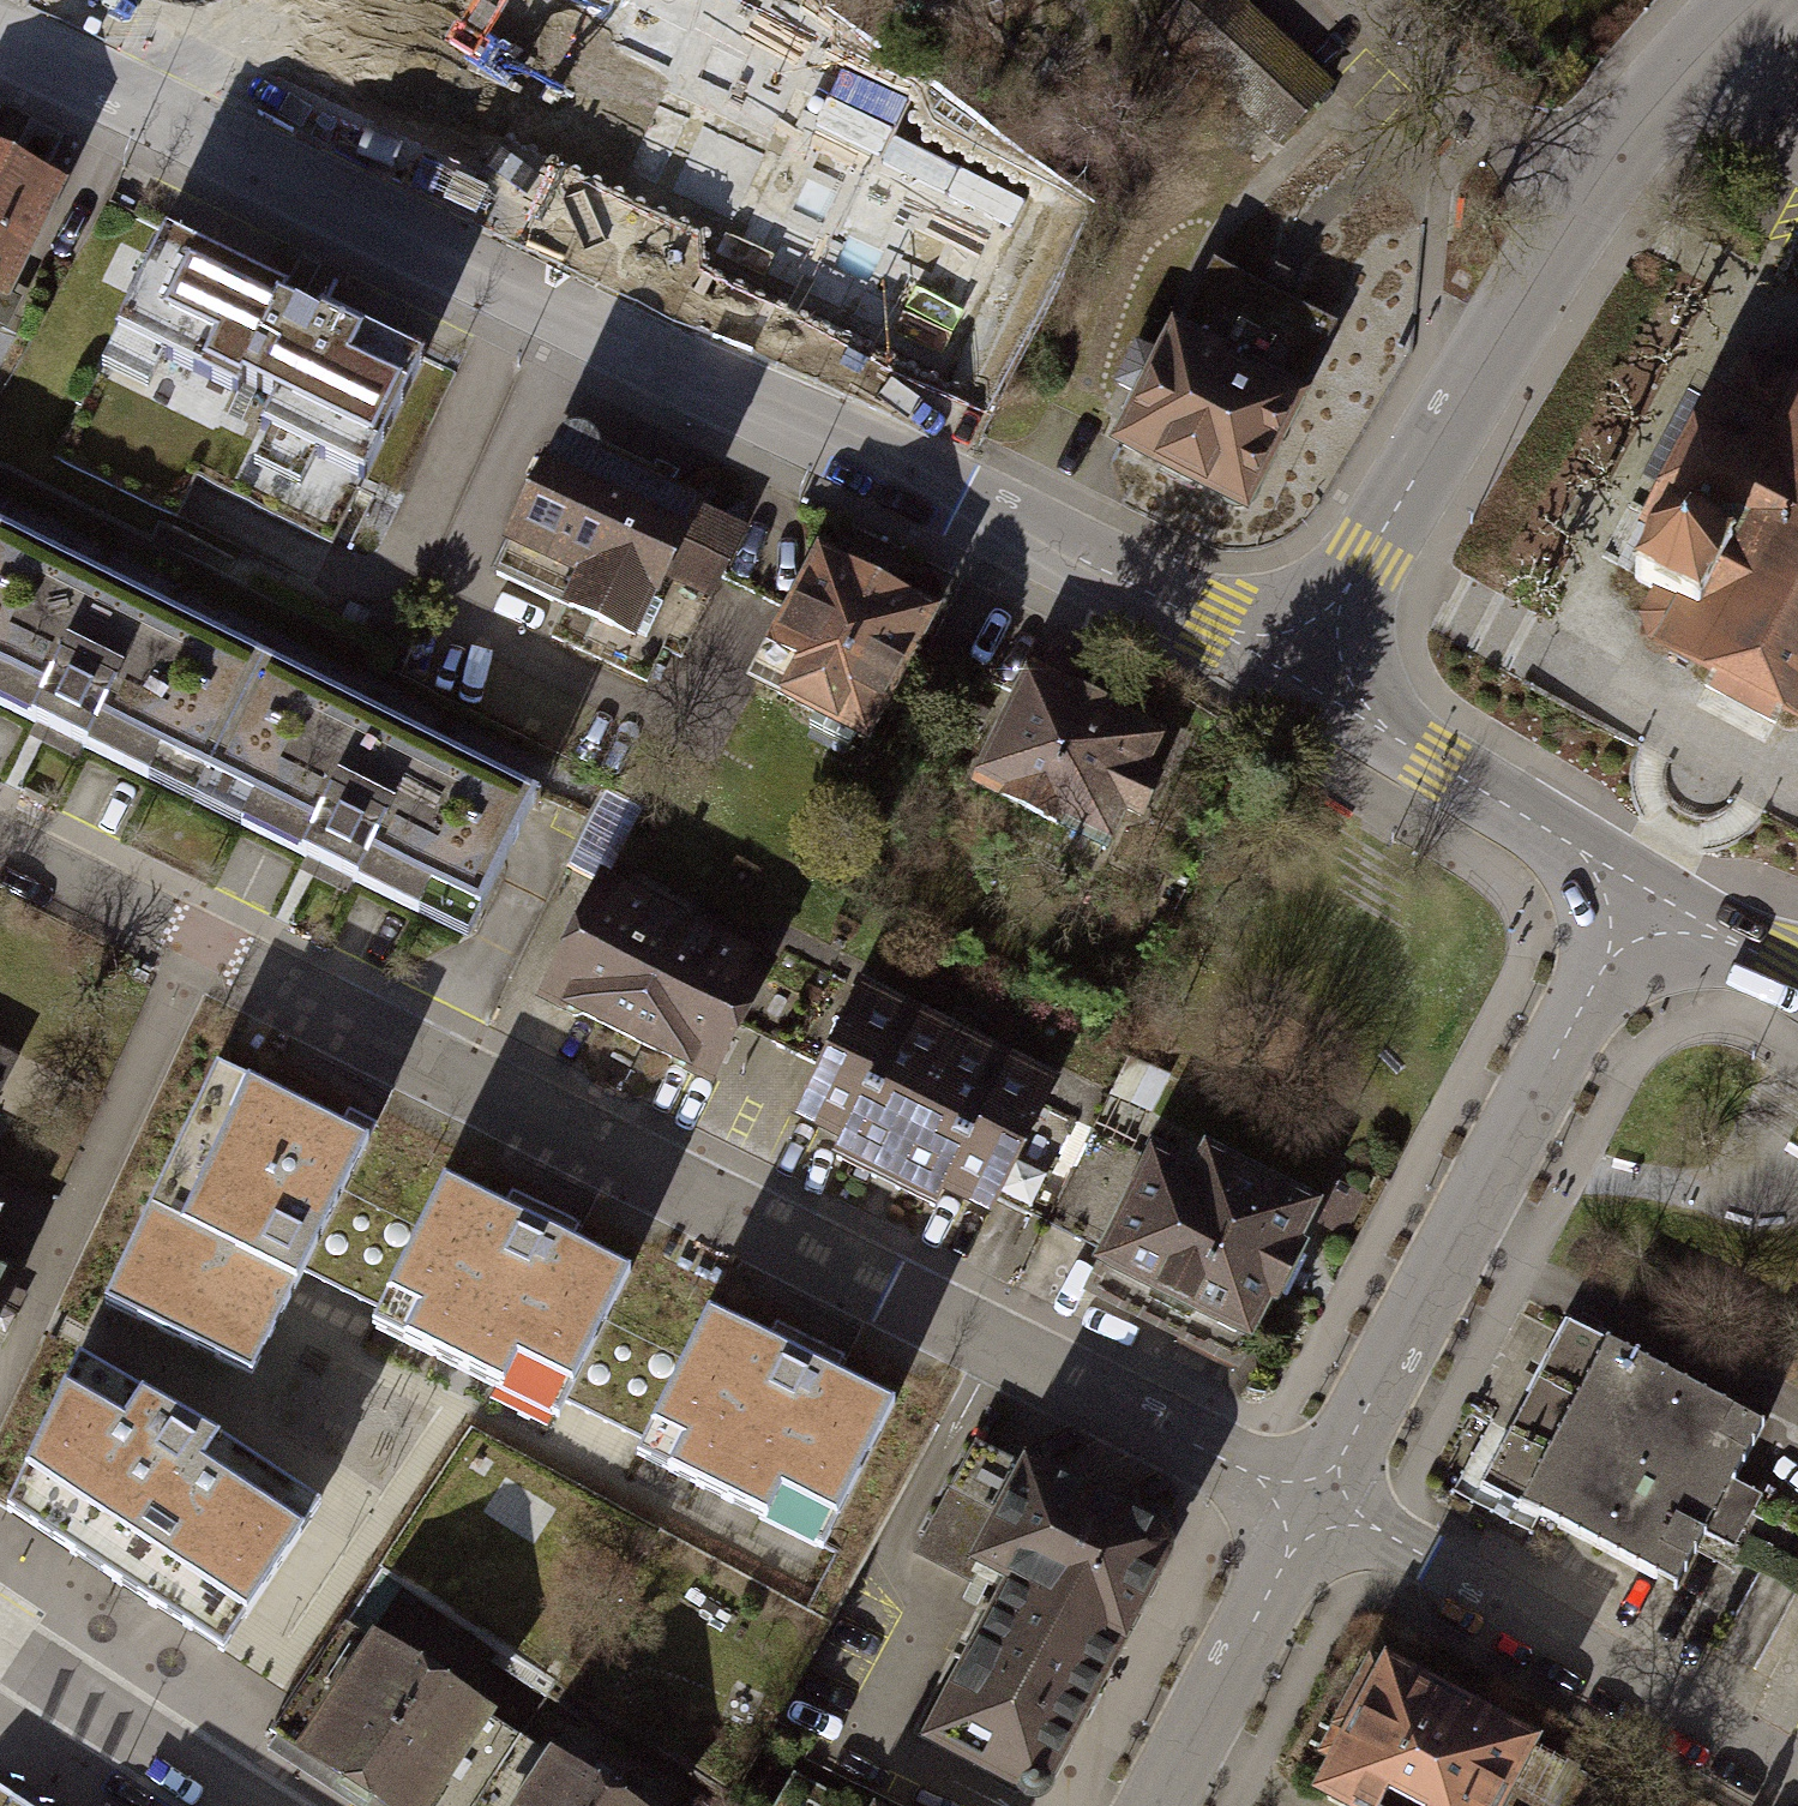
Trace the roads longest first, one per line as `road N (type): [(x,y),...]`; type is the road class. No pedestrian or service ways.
road 1 (residential): [(0,850),(663,1170),(1317,1504)]
road 2 (residential): [(1301,662),(0,37)]
road 3 (residential): [(1317,1504),(1646,891)]
road 4 (residential): [(1317,1504),(1797,1776)]
road 5 (residential): [(1301,662),(1576,213)]
road 6 (residential): [(1646,891),(1376,724),(1301,662)]
road 7 (residential): [(1155,1805),(1317,1504)]
road 8 (residential): [(1576,213),(1330,0)]
road 9 (tertiary): [(249,1805),(0,1638)]
road 10 (residential): [(1576,213),(1695,57),(1756,0)]
road 11 (residential): [(1797,974),(1646,891)]

